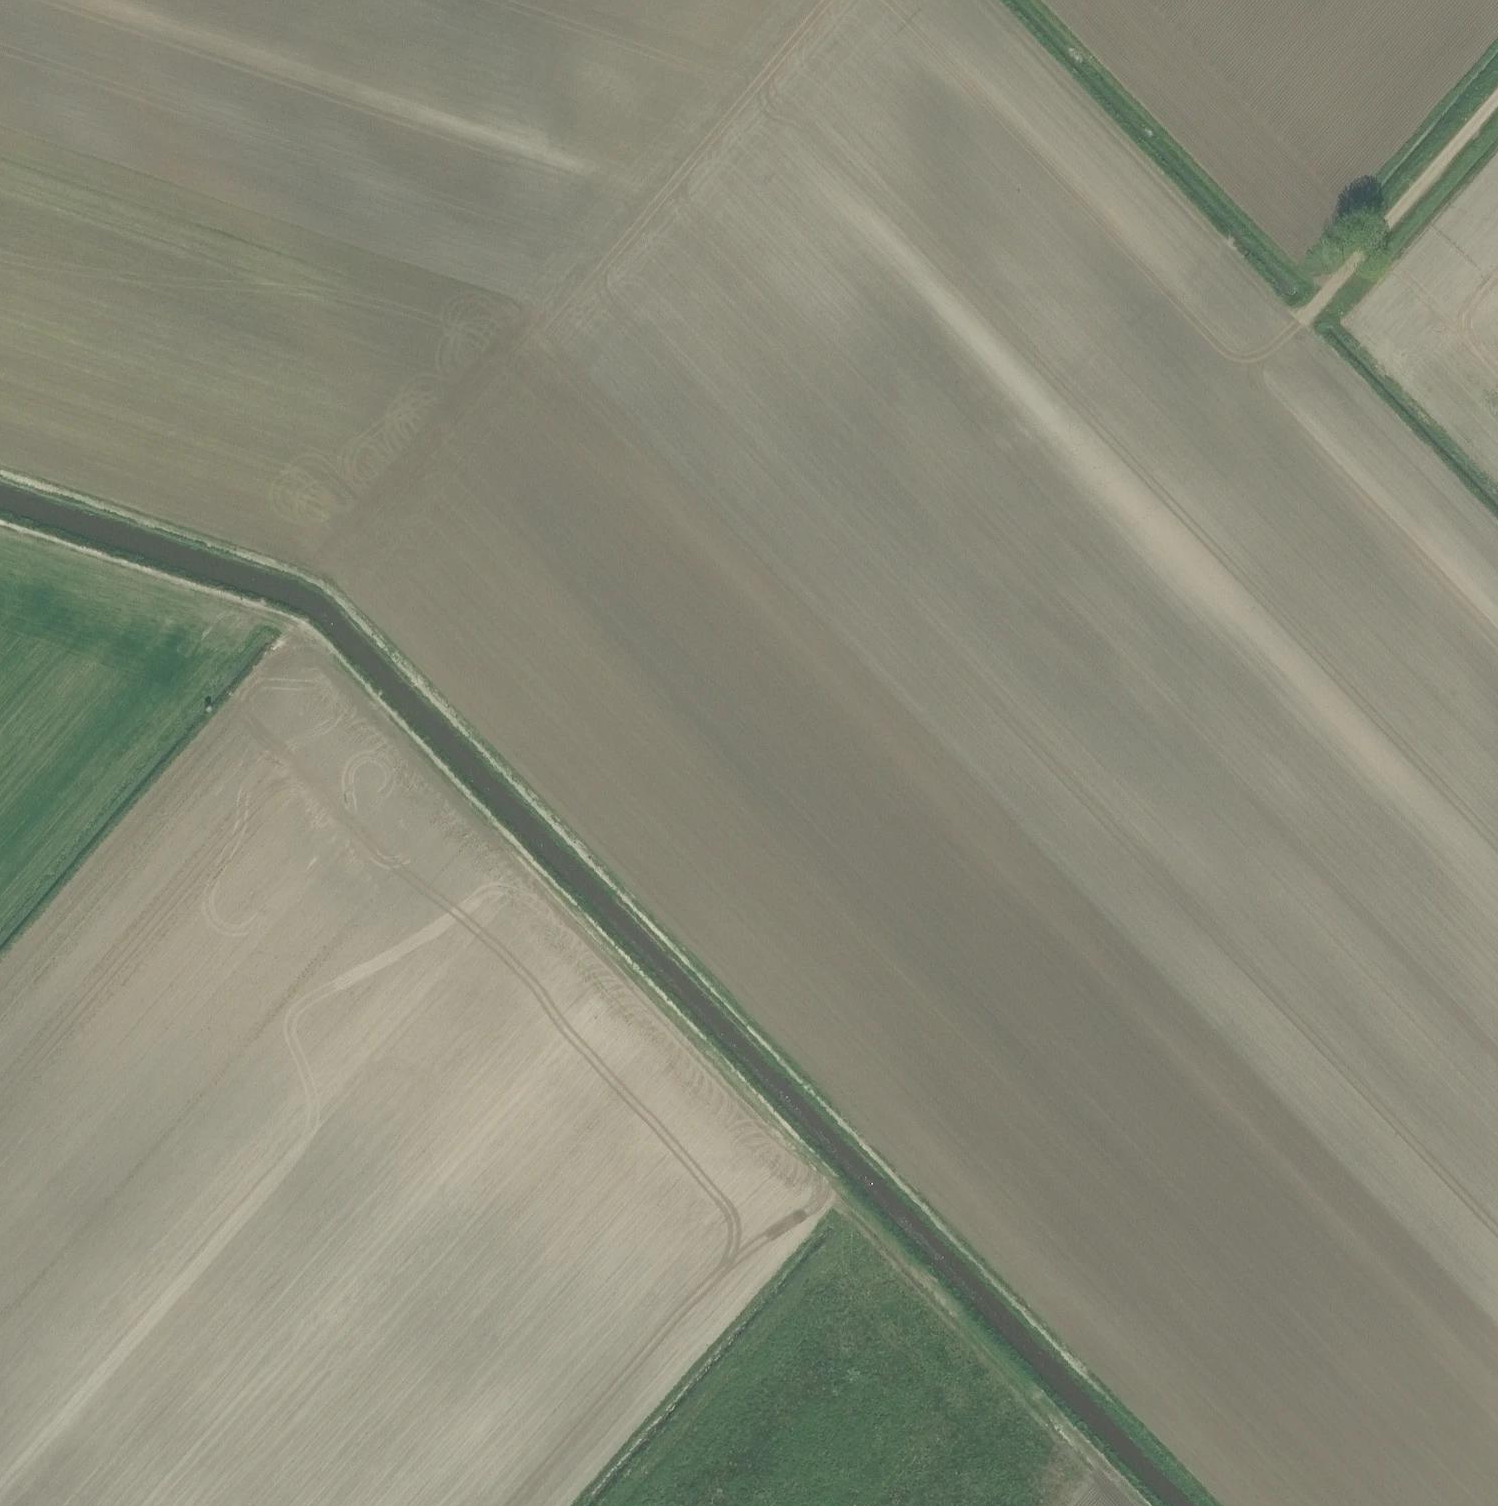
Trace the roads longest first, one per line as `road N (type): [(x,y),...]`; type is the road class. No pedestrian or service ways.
road 1 (track): [(1049,0),(1321,294)]

